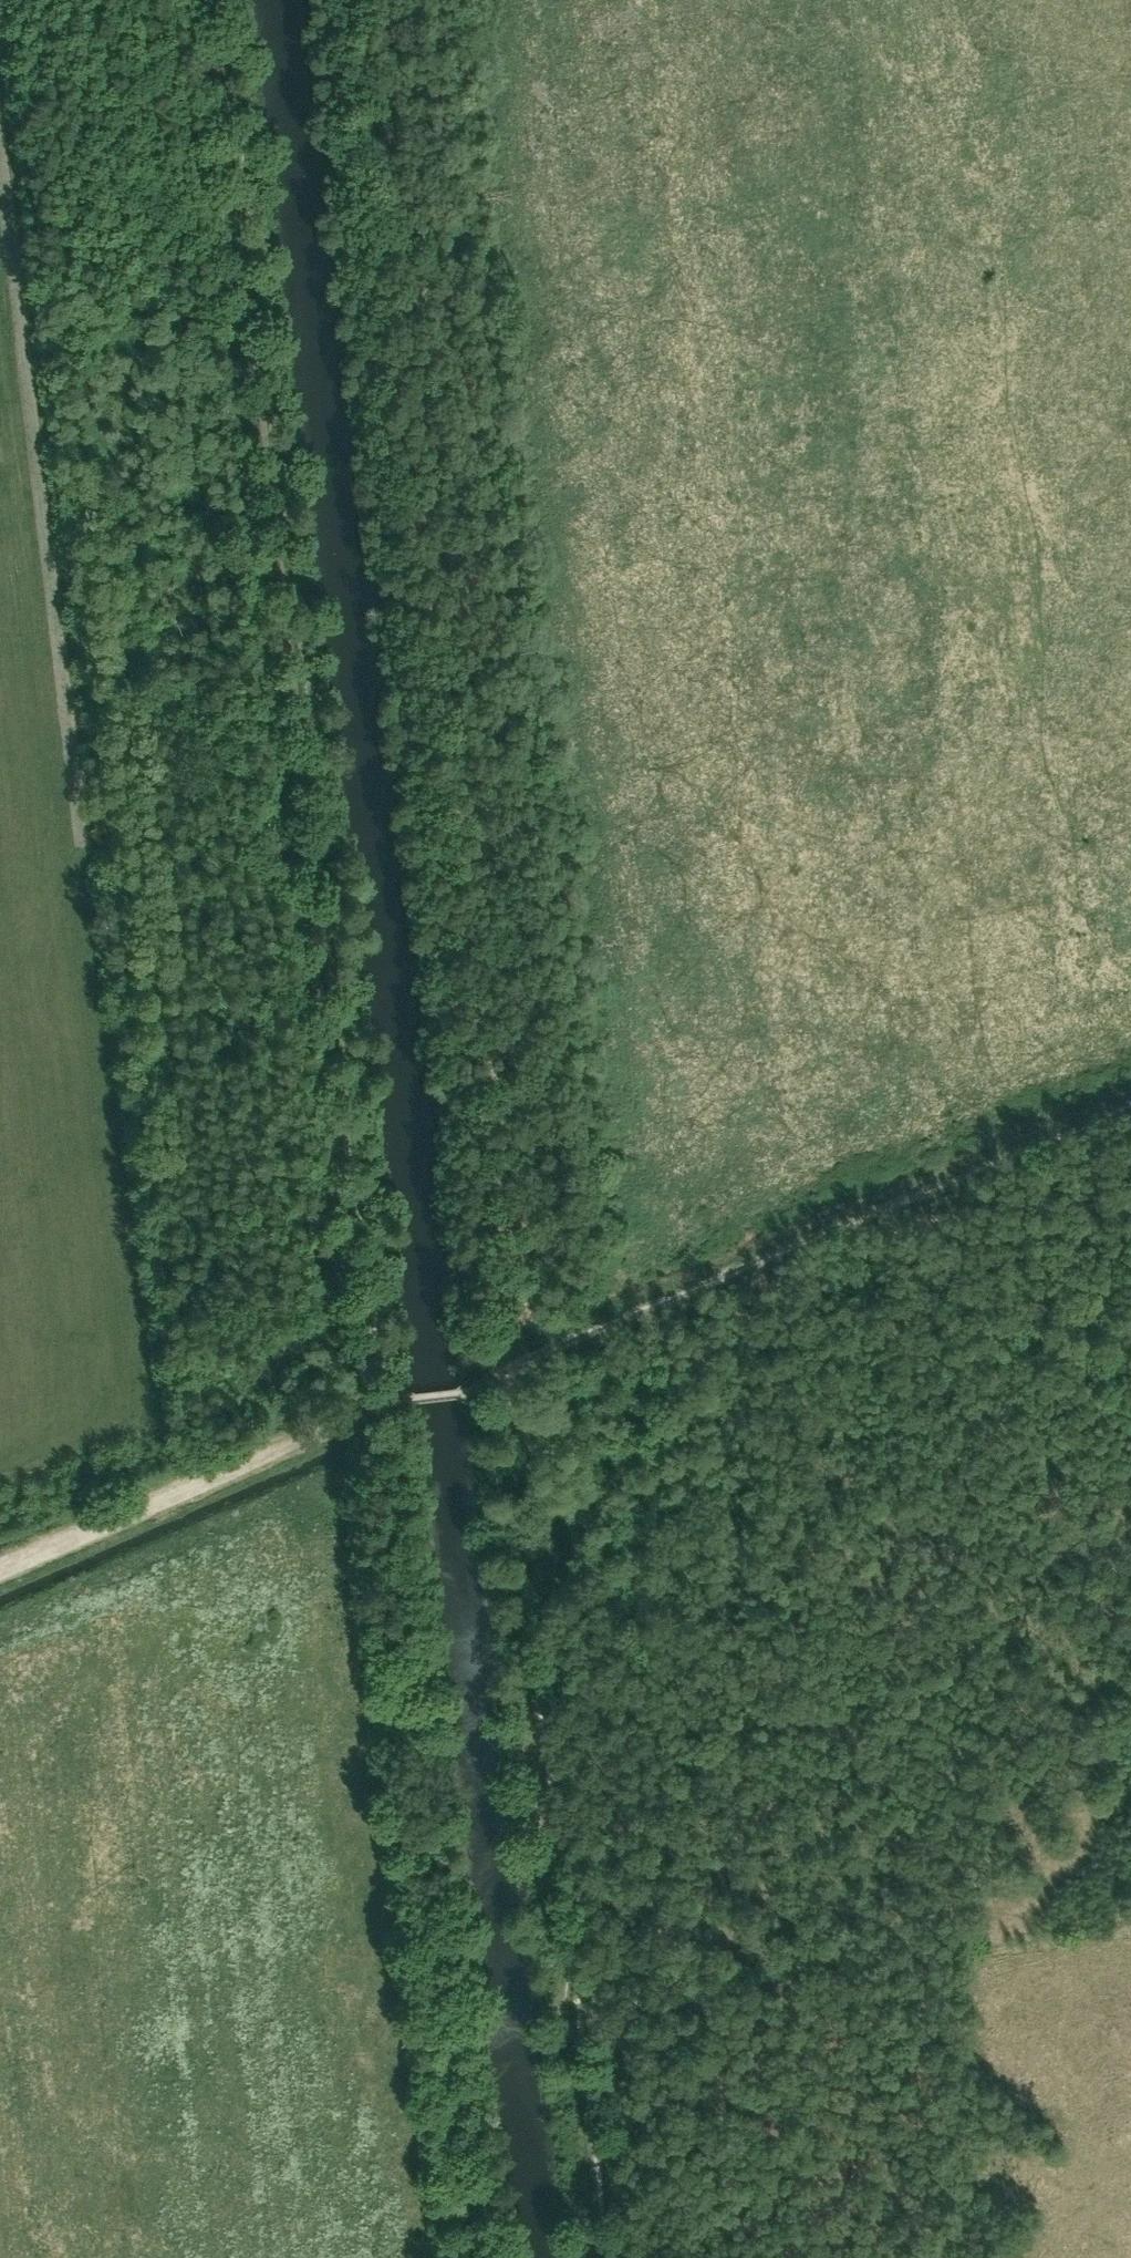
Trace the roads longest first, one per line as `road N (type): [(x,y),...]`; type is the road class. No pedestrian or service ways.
road 1 (track): [(491,1388),(522,1360),(1130,1106)]
road 2 (track): [(0,1568),(376,1398)]

